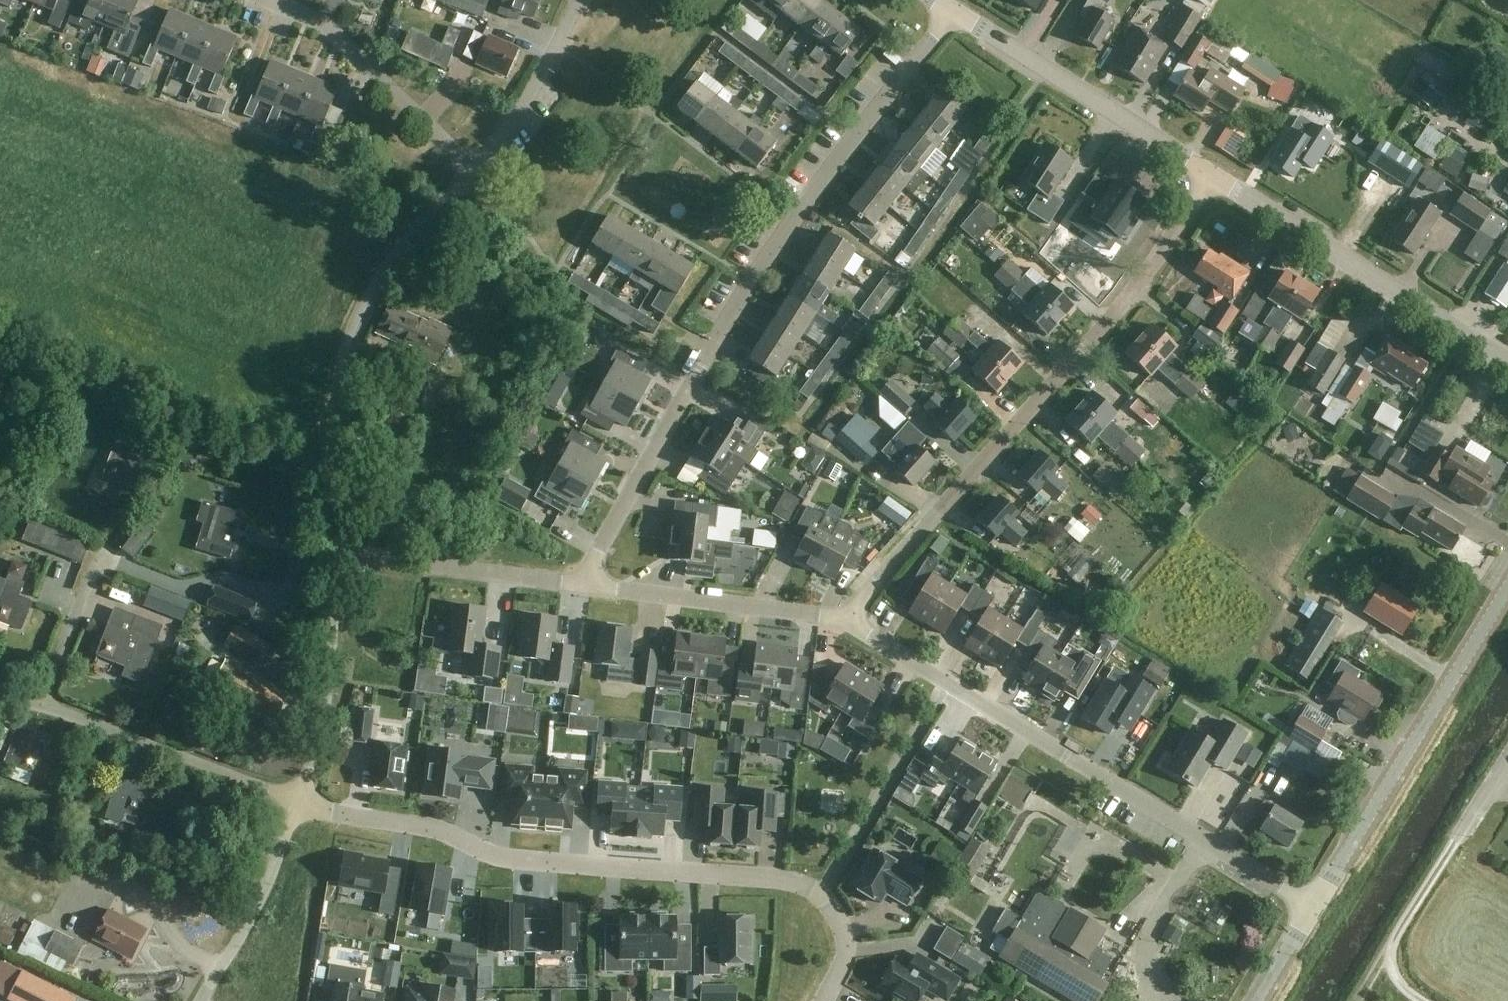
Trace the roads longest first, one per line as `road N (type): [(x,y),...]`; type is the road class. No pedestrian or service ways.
road 1 (unclassified): [(580,580),(710,348),(830,165),(956,12)]
road 2 (residential): [(302,803),(433,829),(504,859),(798,883),(823,896),(845,933),(844,960),(824,1000)]
road 3 (unclassified): [(850,626),(867,593),(1126,300),(1212,175)]
road 4 (unclassified): [(1316,904),(850,626)]
road 5 (unclassified): [(342,553),(341,367),(361,313),(404,245),(473,169)]
road 6 (tertiary): [(1316,904),(1507,587)]
road 7 (tertiary): [(1507,364),(1212,175)]
road 8 (tertiary): [(1212,175),(956,12)]
road 9 (unclassified): [(302,803),(43,703)]
road 10 (unclassified): [(850,626),(580,580)]
road 11 (unclassified): [(473,169),(333,29),(268,0)]
road 12 (unclassified): [(302,803),(328,682),(342,553)]
road 13 (unclassified): [(580,580),(342,553)]
road 14 (unclassified): [(198,1000),(260,900),(302,803)]
road 15 (unclassified): [(473,169),(513,120),(579,0)]
road 16 (unclassified): [(43,703),(97,560)]

